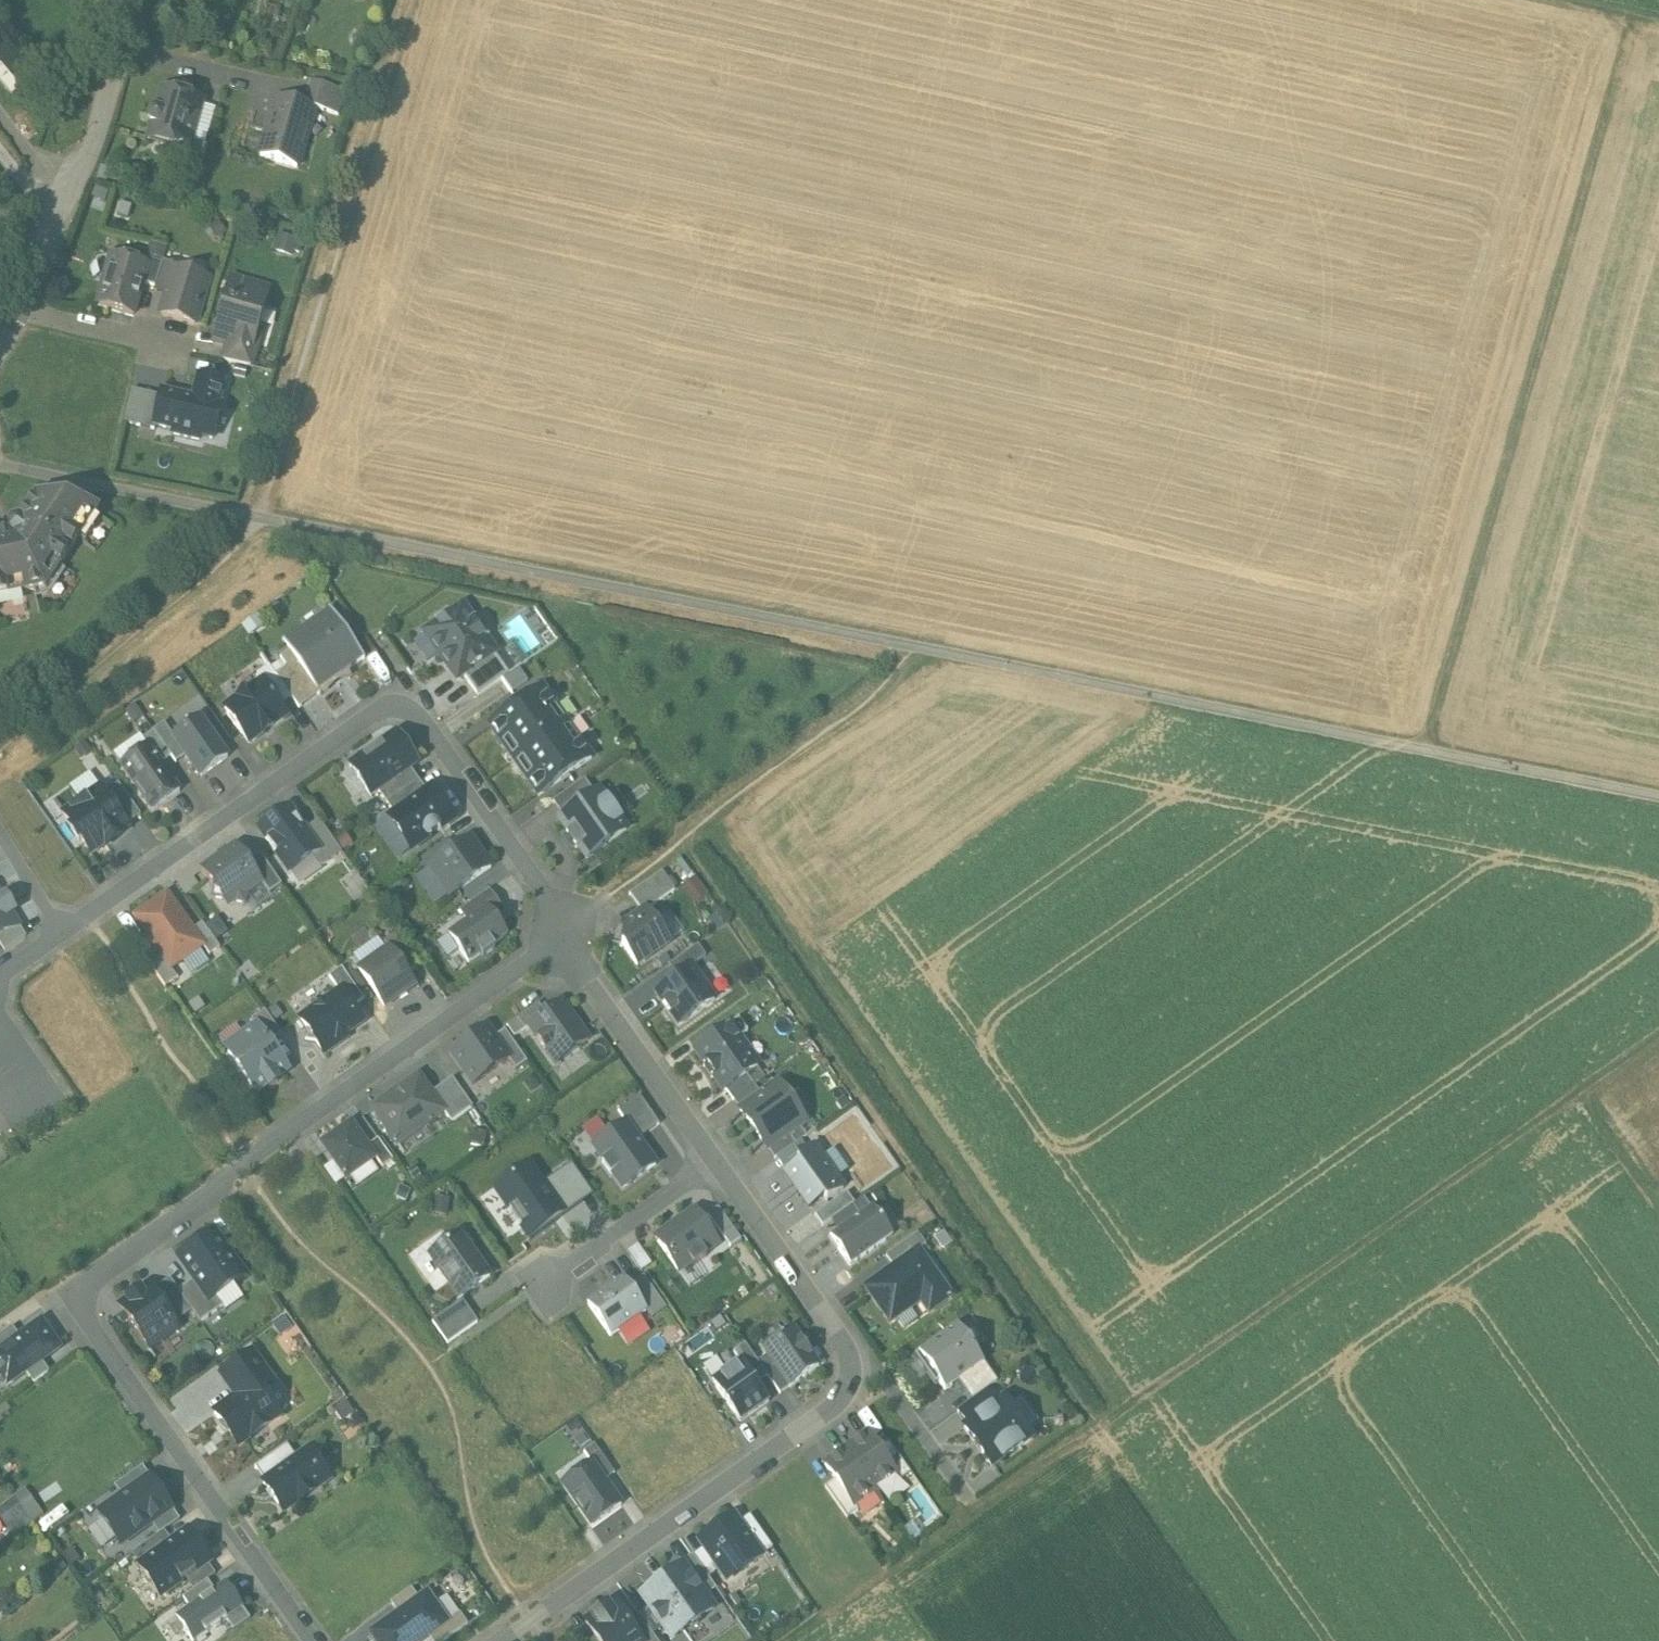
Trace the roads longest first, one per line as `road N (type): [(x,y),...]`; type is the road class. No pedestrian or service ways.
road 1 (track): [(4,465),(1658,799)]
road 2 (track): [(1658,1040),(797,1640)]
road 3 (residential): [(565,936),(290,1132),(217,1200),(76,1302),(316,1640)]
road 4 (track): [(410,0),(260,518),(0,751)]
road 5 (residential): [(565,936),(407,691),(0,977)]
road 6 (track): [(1631,15),(1424,749)]
road 7 (track): [(1127,1406),(712,819),(682,841)]
road 8 (residential): [(500,1640),(871,1378)]
road 9 (residential): [(20,307),(78,177),(135,0)]
road 10 (track): [(712,819),(935,664),(937,654)]
road 11 (residential): [(716,1162),(565,936)]
road 12 (residential): [(871,1378),(716,1162)]
road 13 (residential): [(716,1162),(543,1285)]
road 14 (residential): [(20,307),(183,344)]
road 15 (residential): [(871,1378),(891,1386),(968,1493)]
road 16 (residential): [(565,936),(682,841)]
road 17 (track): [(1658,1218),(1573,1097)]

